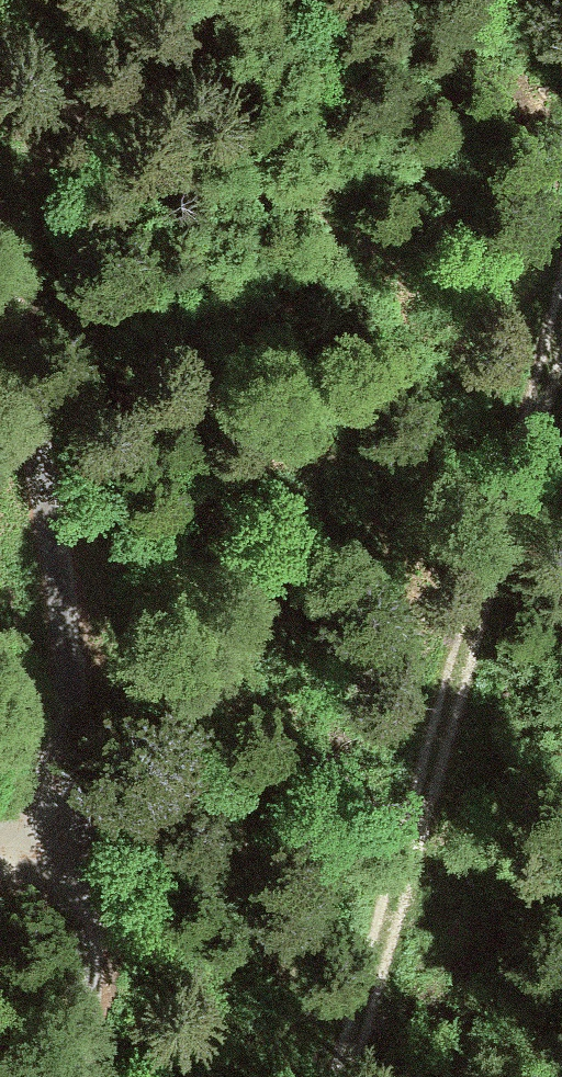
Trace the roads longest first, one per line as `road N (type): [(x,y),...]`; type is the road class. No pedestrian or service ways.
road 1 (unclassified): [(0,272),(83,735),(87,990),(73,1076)]
road 2 (track): [(561,341),(360,1076)]

